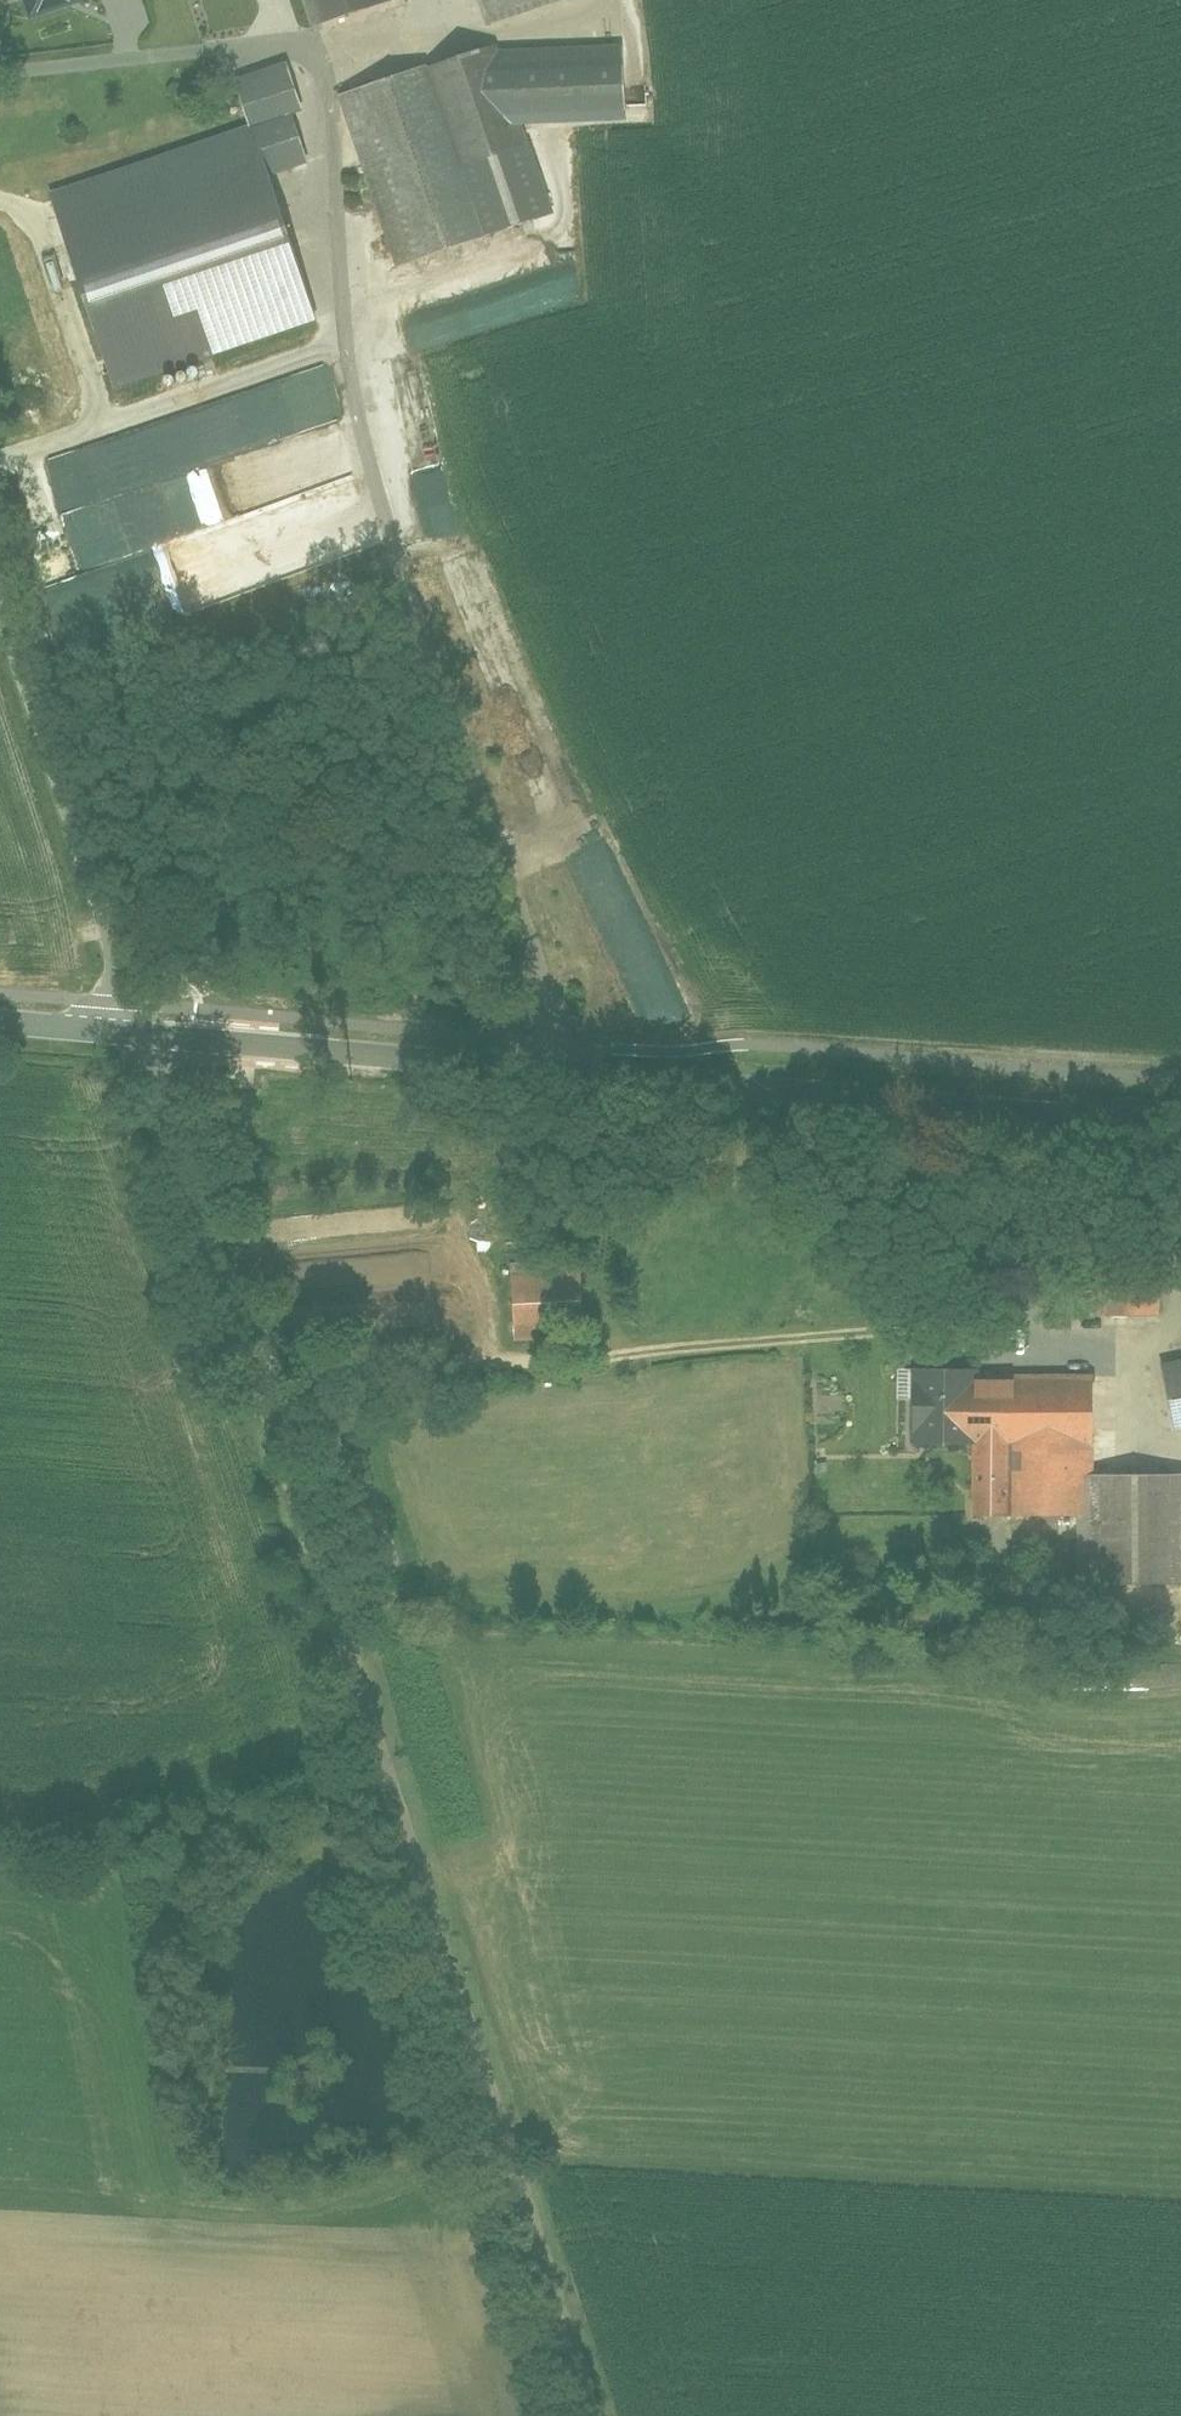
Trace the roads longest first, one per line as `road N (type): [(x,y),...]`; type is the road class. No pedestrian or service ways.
road 1 (residential): [(598,2415),(146,1036)]
road 2 (tertiary): [(1180,1106),(1047,1112),(146,1036)]
road 3 (track): [(259,1377),(560,1367),(905,1340)]
road 4 (track): [(334,1600),(665,1610),(776,1587),(831,1563),(933,1537)]
road 5 (residential): [(146,1036),(0,599)]
road 6 (tertiary): [(146,1036),(0,1023)]

